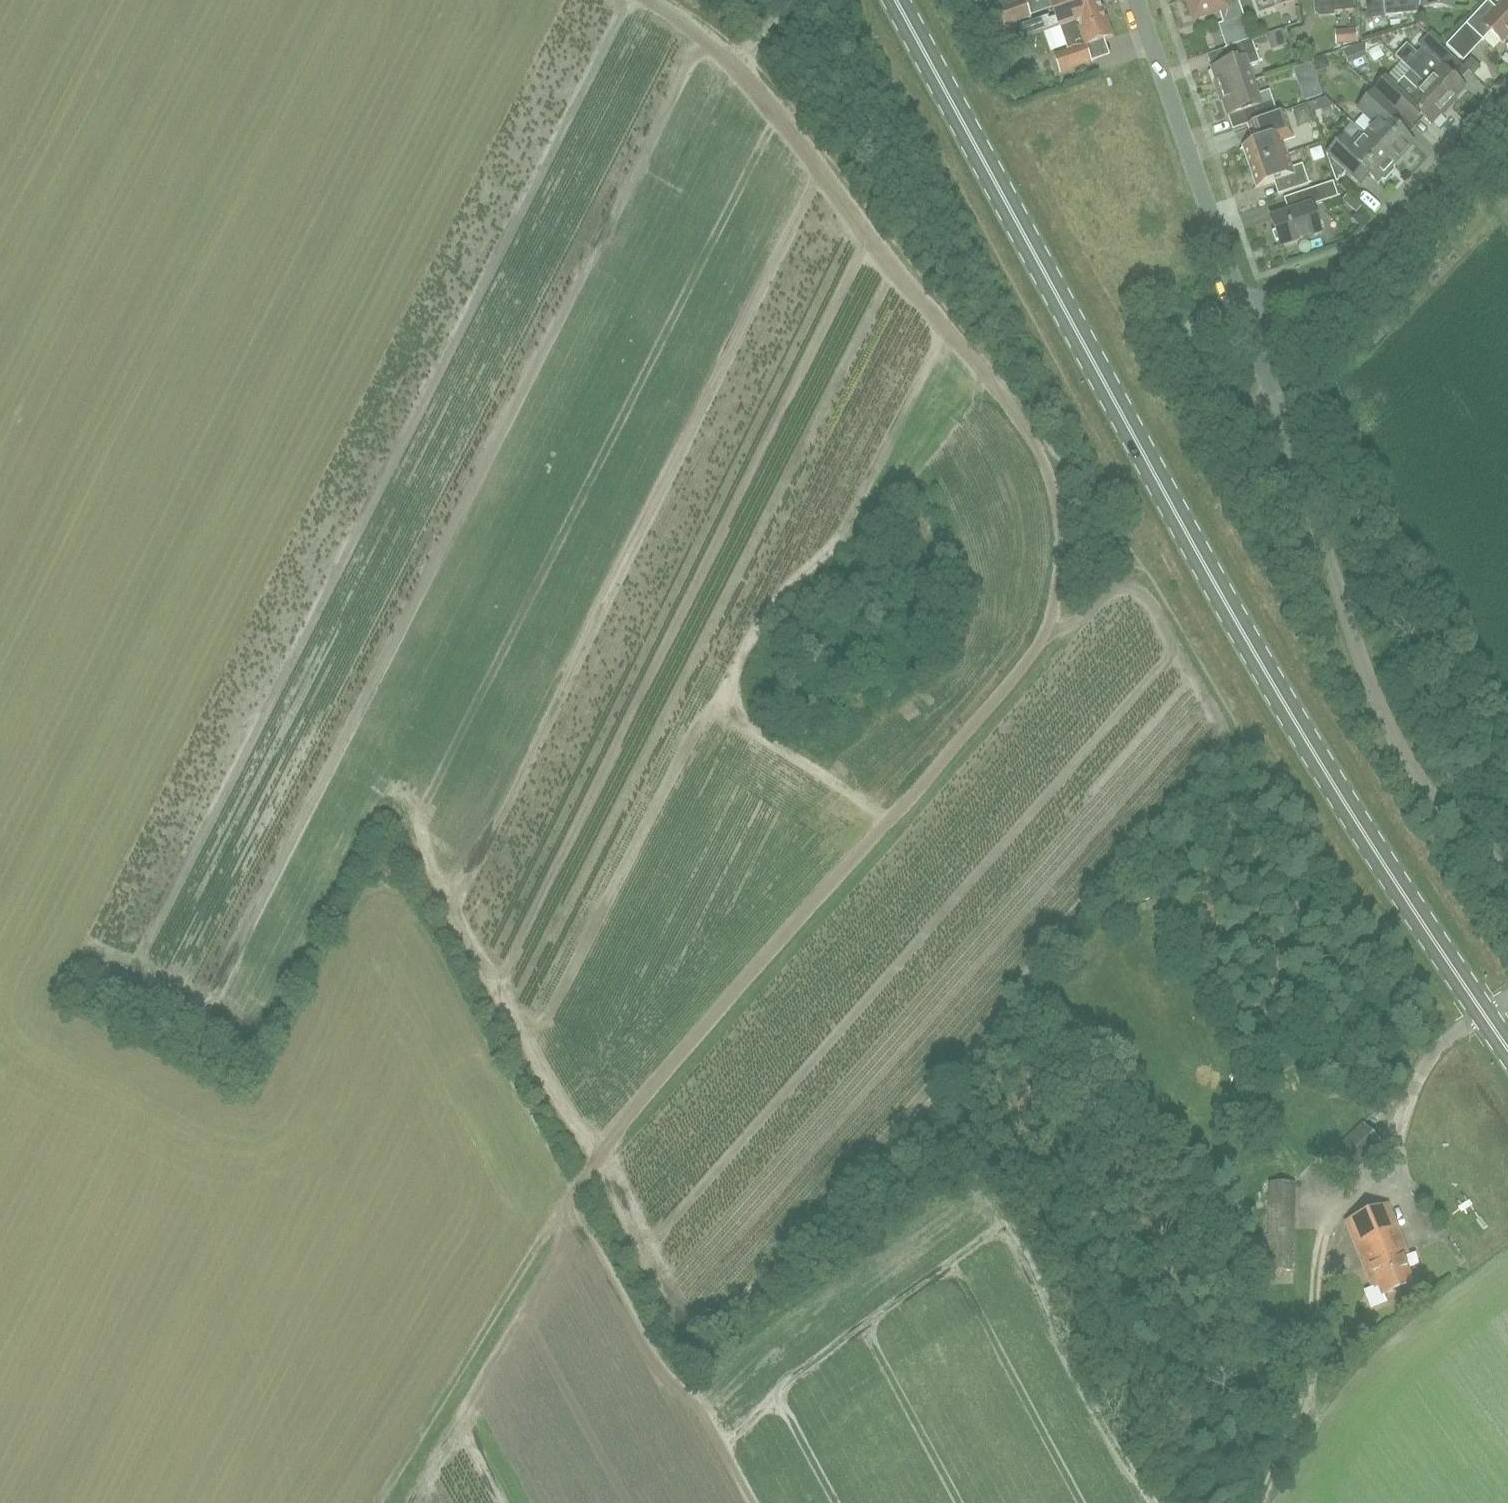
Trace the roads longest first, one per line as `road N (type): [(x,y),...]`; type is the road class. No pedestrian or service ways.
road 1 (track): [(648,0),(730,55),(773,101),(1017,415),(1055,483),(1058,593),(1049,629),(1023,666),(578,1175),(377,1502)]
road 2 (primary): [(1487,1014),(1272,685),(898,0)]
road 3 (unclassified): [(1507,873),(1427,787),(1379,708),(1241,305)]
road 4 (track): [(1259,1502),(1301,1420),(1333,1215),(1395,1145),(1409,1095),(1438,1051),(1487,1014)]
road 5 (unclassified): [(1241,305),(1357,270),(1507,113)]
road 6 (unclassified): [(1241,305),(1141,0)]

